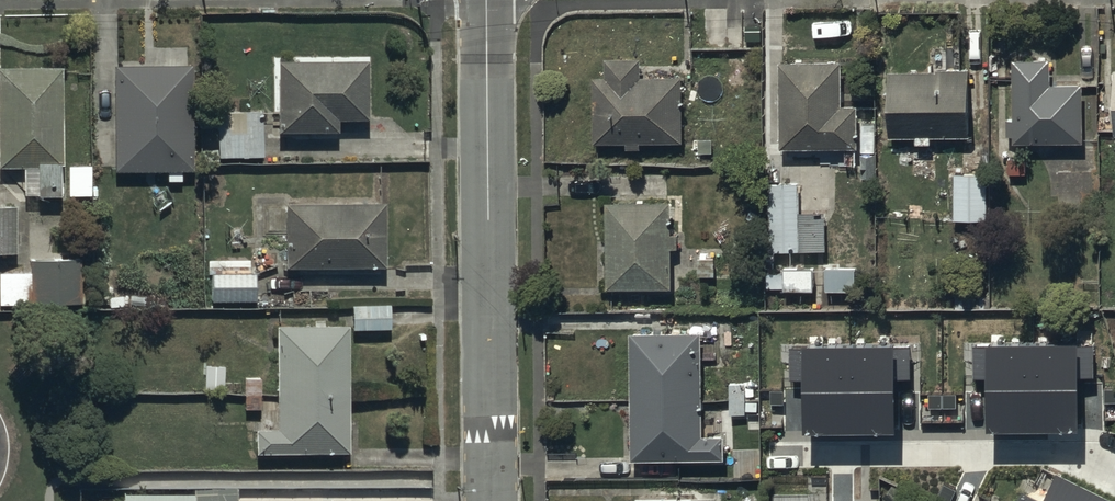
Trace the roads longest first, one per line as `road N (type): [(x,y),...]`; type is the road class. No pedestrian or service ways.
road 1 (residential): [(487,0),(491,500)]

